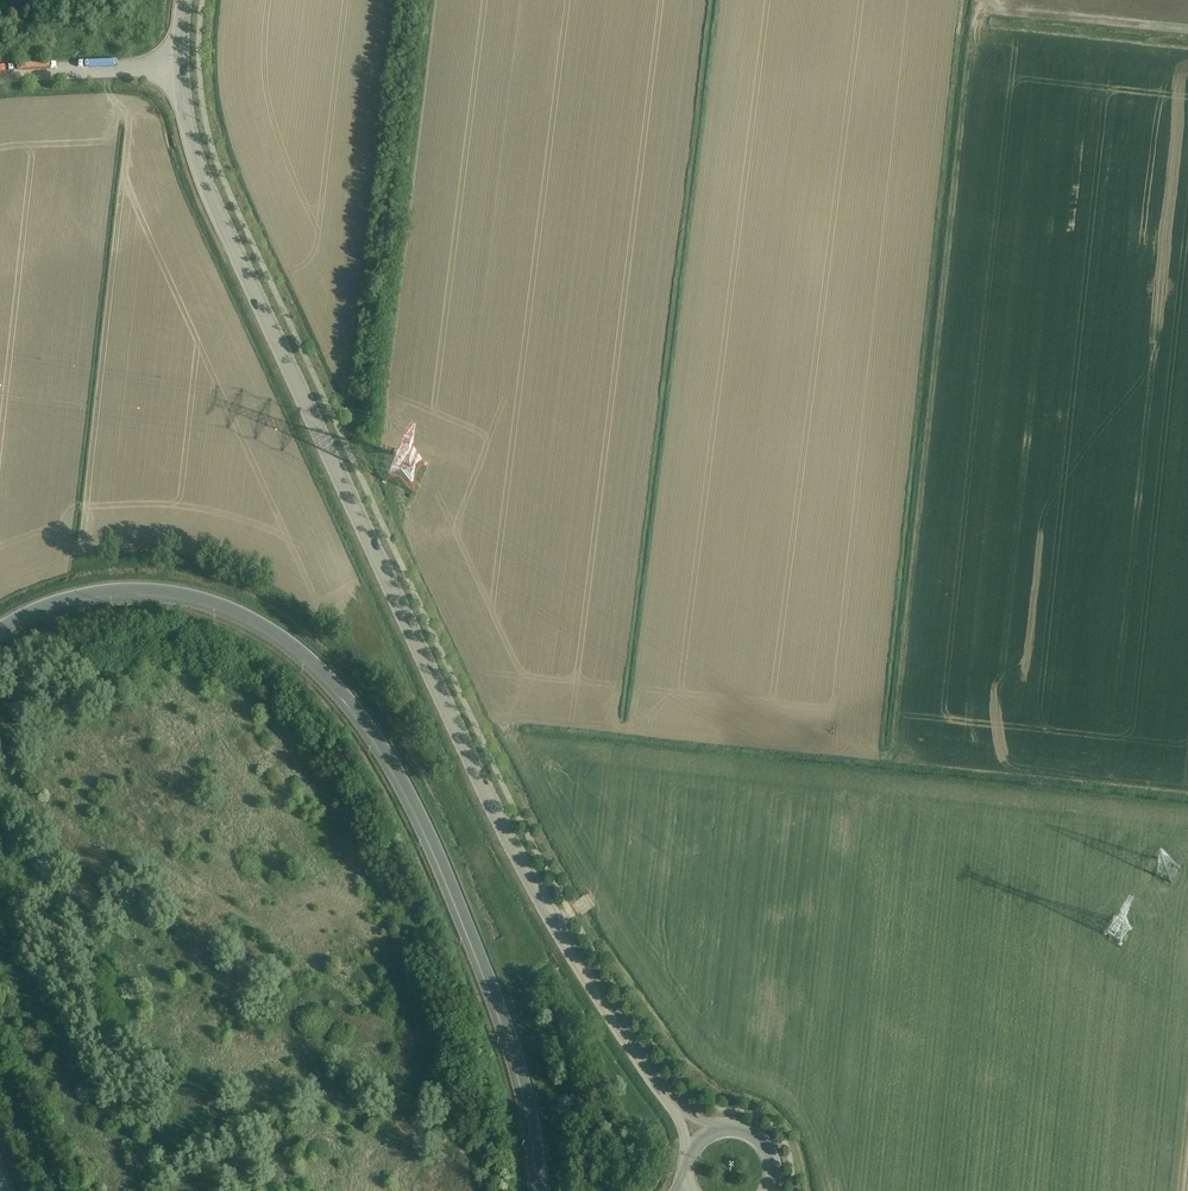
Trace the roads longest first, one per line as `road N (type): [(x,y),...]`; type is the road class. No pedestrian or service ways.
road 1 (tertiary): [(670,1103),(500,825),(208,194),(186,129),(184,0)]
road 2 (motorway): [(0,631),(60,603),(121,591),(168,593),(283,637),(325,674),(402,781),(445,868),(528,1093),(540,1190)]
road 3 (track): [(1187,30),(1004,11),(986,0)]

